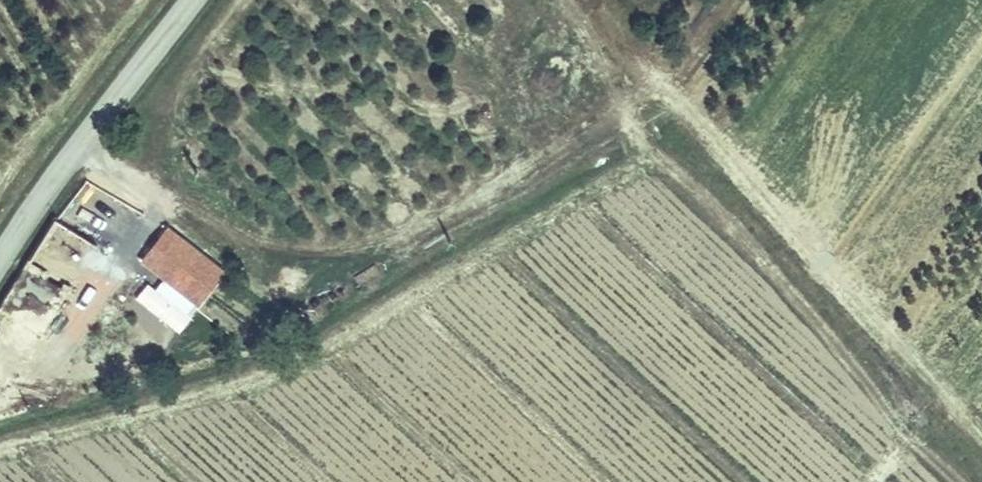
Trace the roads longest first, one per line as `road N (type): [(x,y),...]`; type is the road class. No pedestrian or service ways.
road 1 (track): [(981,441),(680,106),(652,101),(392,246),(318,247),(247,211),(199,167),(149,170),(104,158),(77,141)]
road 2 (tertiary): [(0,257),(77,141),(188,0)]

